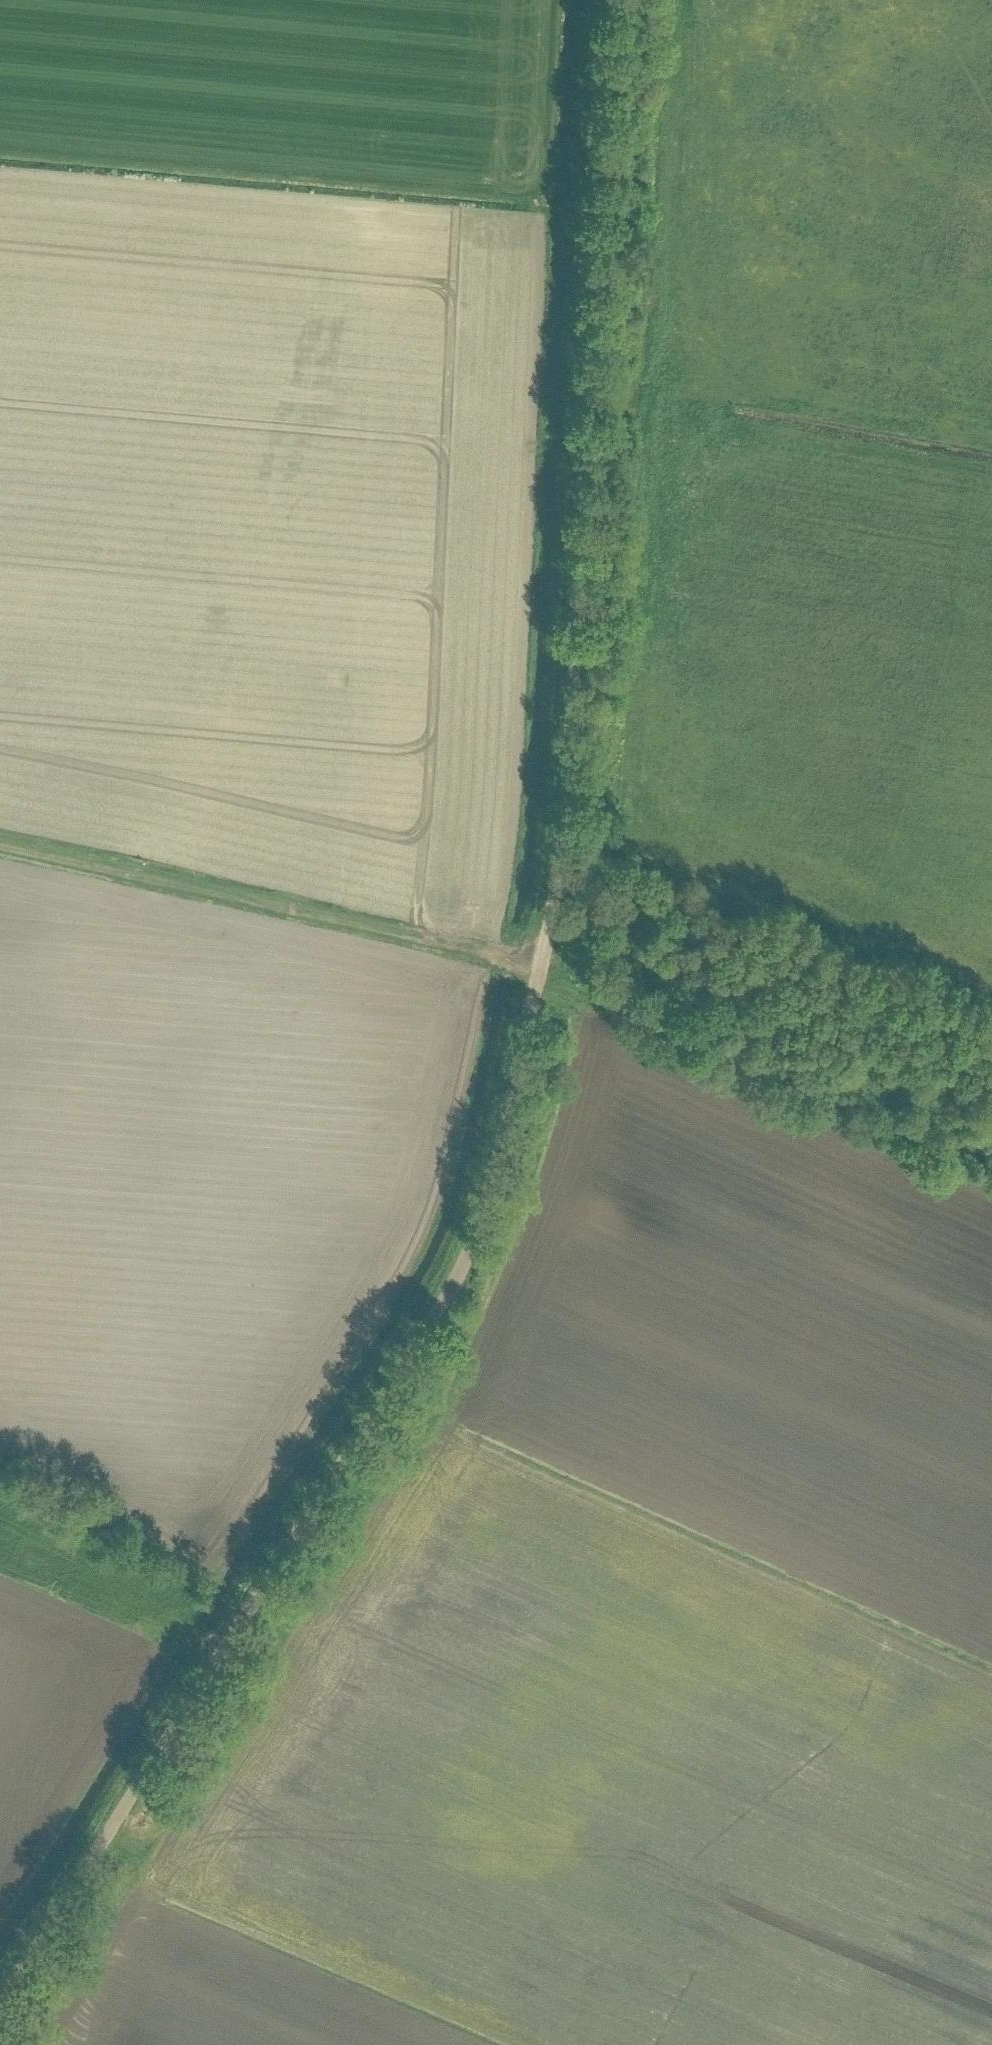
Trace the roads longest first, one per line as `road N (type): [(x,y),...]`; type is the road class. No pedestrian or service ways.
road 1 (unclassified): [(0,2001),(444,1302),(494,1188),(564,834),(609,0)]
road 2 (track): [(538,965),(991,1163)]

